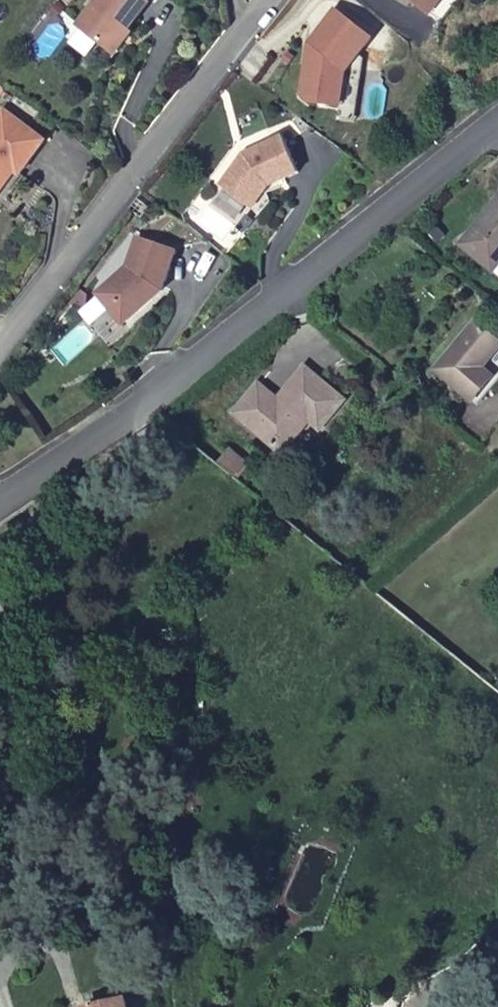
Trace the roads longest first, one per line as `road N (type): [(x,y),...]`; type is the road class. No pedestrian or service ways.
road 1 (residential): [(497,126),(164,389),(0,490)]
road 2 (residential): [(0,348),(271,0)]

